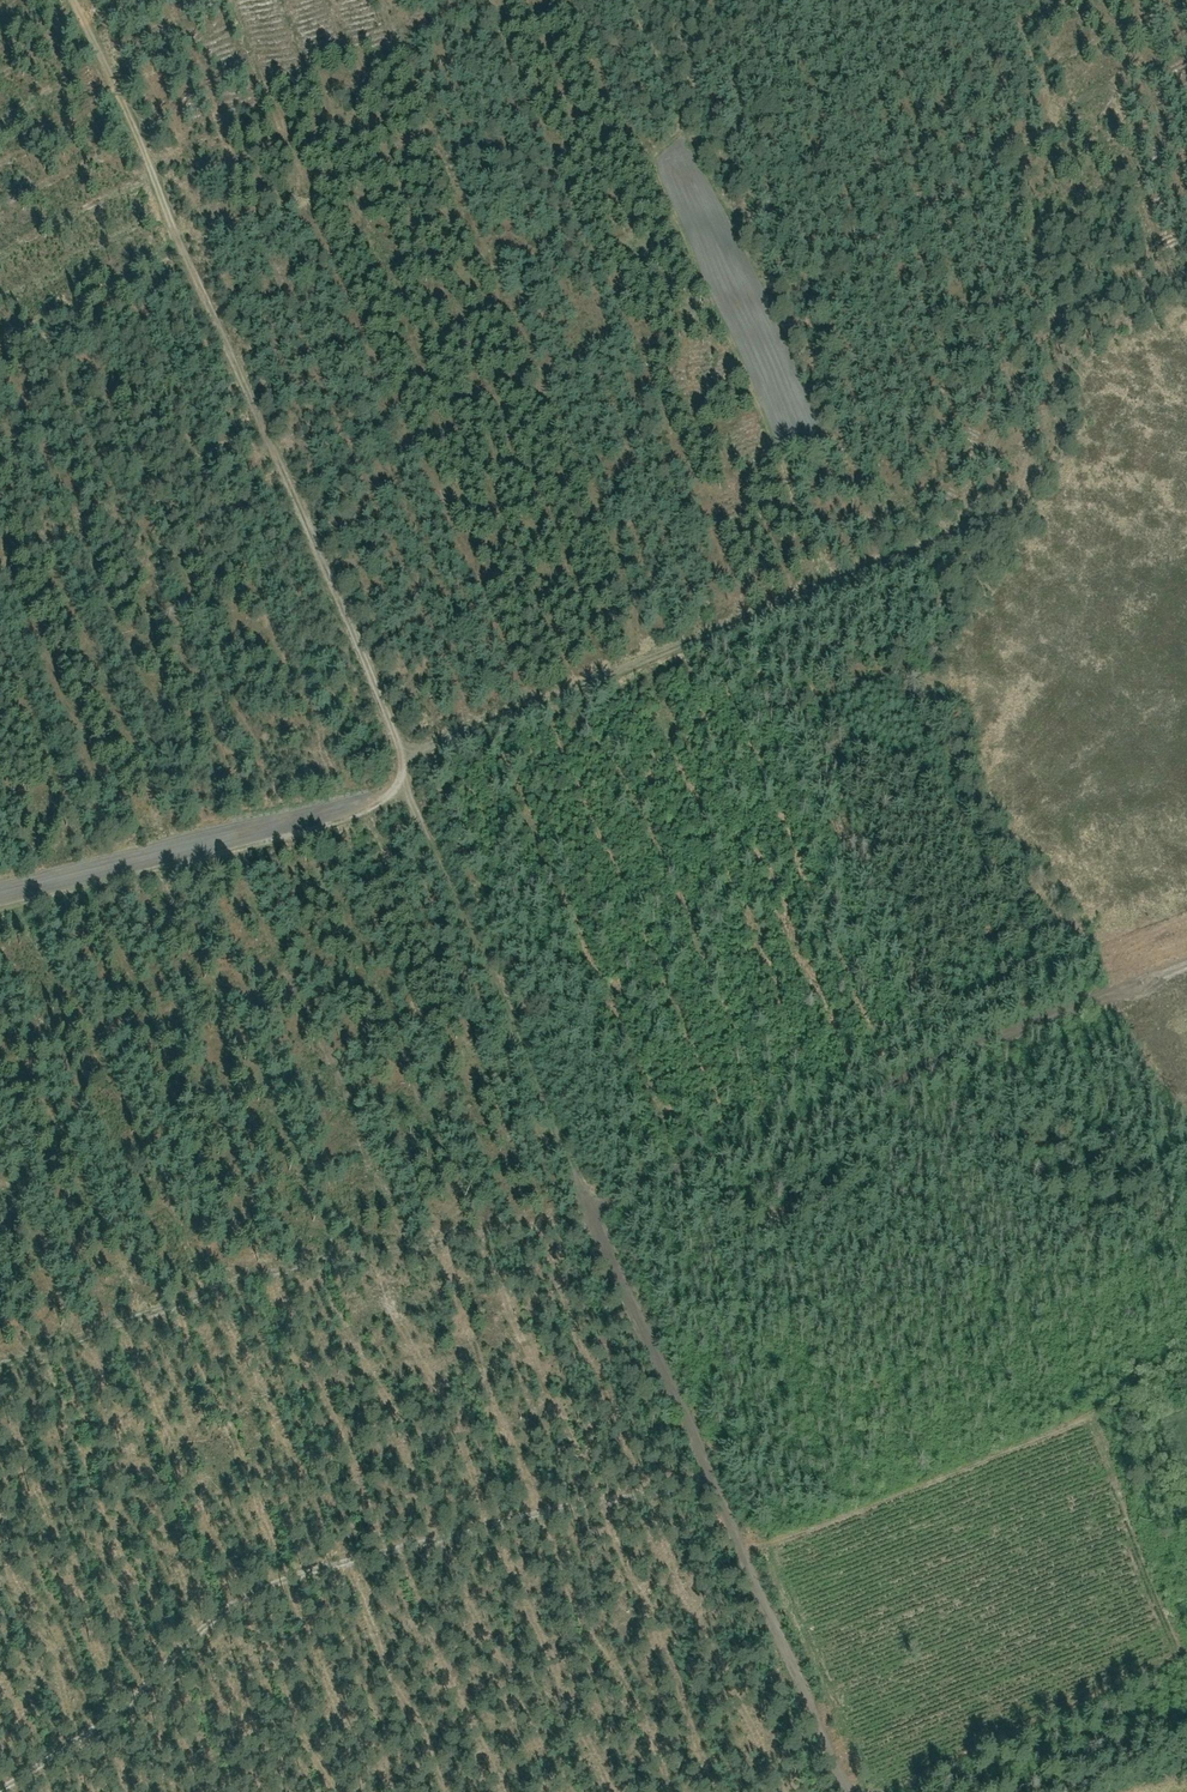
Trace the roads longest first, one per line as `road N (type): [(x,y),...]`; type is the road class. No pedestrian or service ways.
road 1 (track): [(71,0),(401,782),(849,1791)]
road 2 (track): [(1186,253),(1035,367),(966,512),(401,782),(0,888)]
road 3 (track): [(596,1215),(439,1231),(205,1286),(0,1358)]

